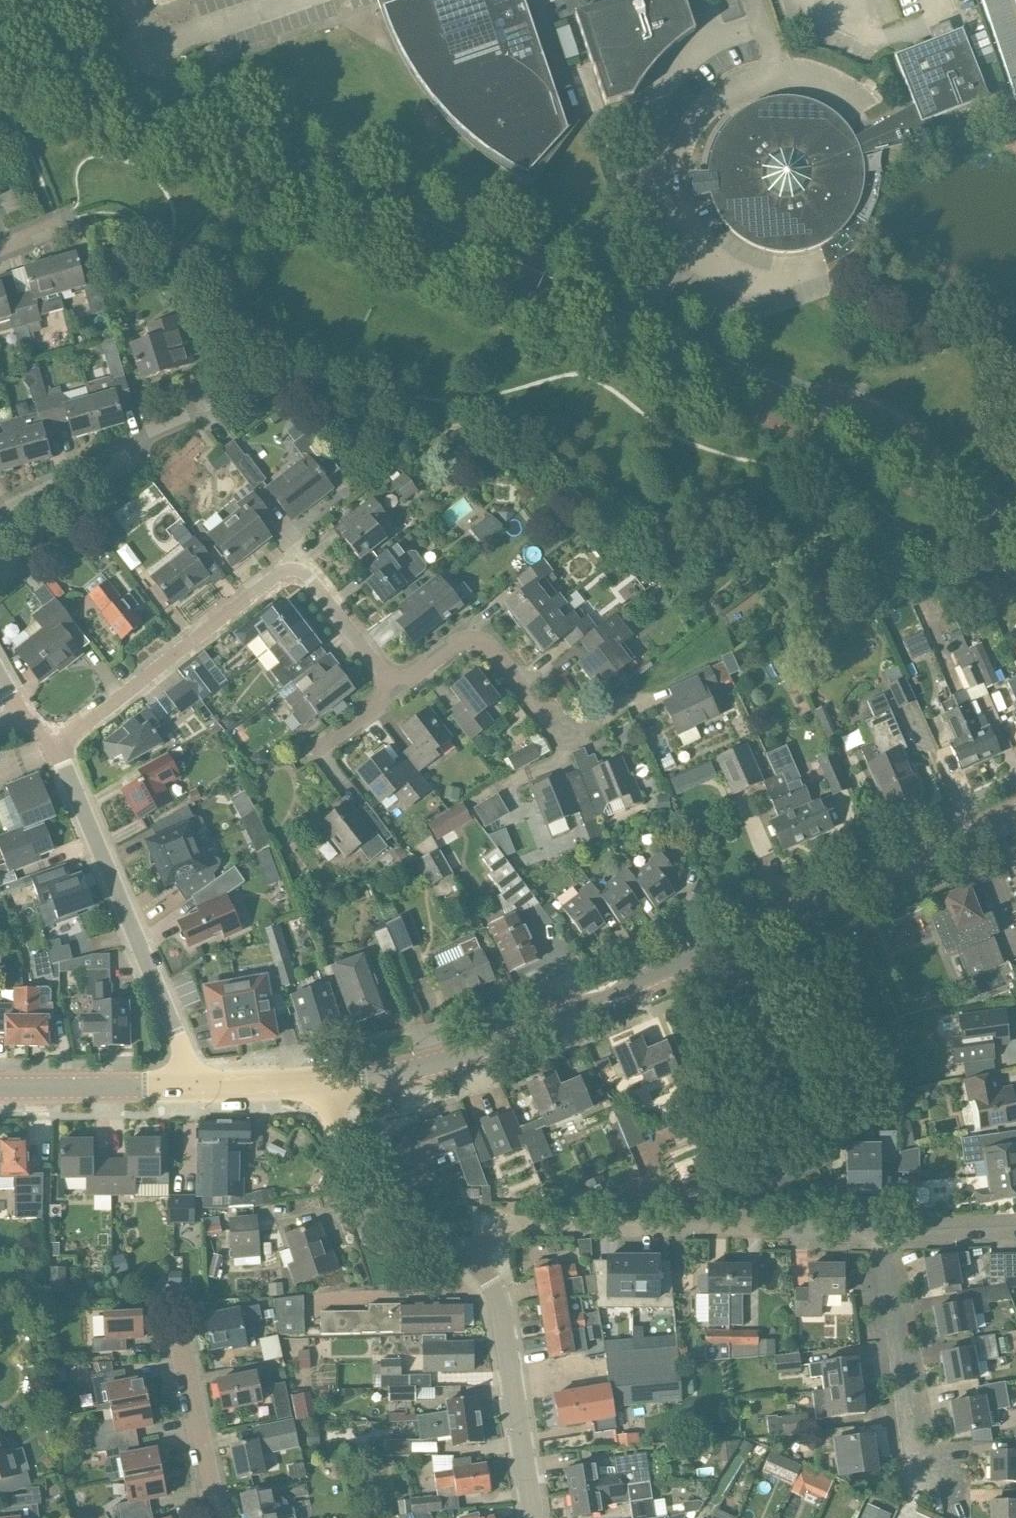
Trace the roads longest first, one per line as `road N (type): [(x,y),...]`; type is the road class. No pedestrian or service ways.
road 1 (tertiary): [(1015,525),(862,424),(0,19)]
road 2 (tertiary): [(327,1078),(410,1069),(484,1046),(1015,814)]
road 3 (residential): [(55,743),(284,574),(310,580),(396,689)]
road 4 (residential): [(473,1259),(490,1232),(516,1225),(883,1231)]
road 5 (residential): [(196,1084),(55,743)]
road 6 (residential): [(534,1517),(499,1304),(473,1259)]
road 7 (residential): [(473,1259),(373,1233),(327,1078)]
road 8 (residential): [(916,1486),(883,1231)]
road 9 (residential): [(0,514),(139,456),(168,424),(207,409)]
road 10 (residential): [(396,689),(460,642),(476,641),(563,731)]
road 11 (tertiary): [(0,1087),(196,1084)]
road 12 (residential): [(217,1517),(180,1337)]
road 13 (residential): [(883,1231),(1015,1225)]
road 14 (tertiary): [(196,1084),(327,1078)]

